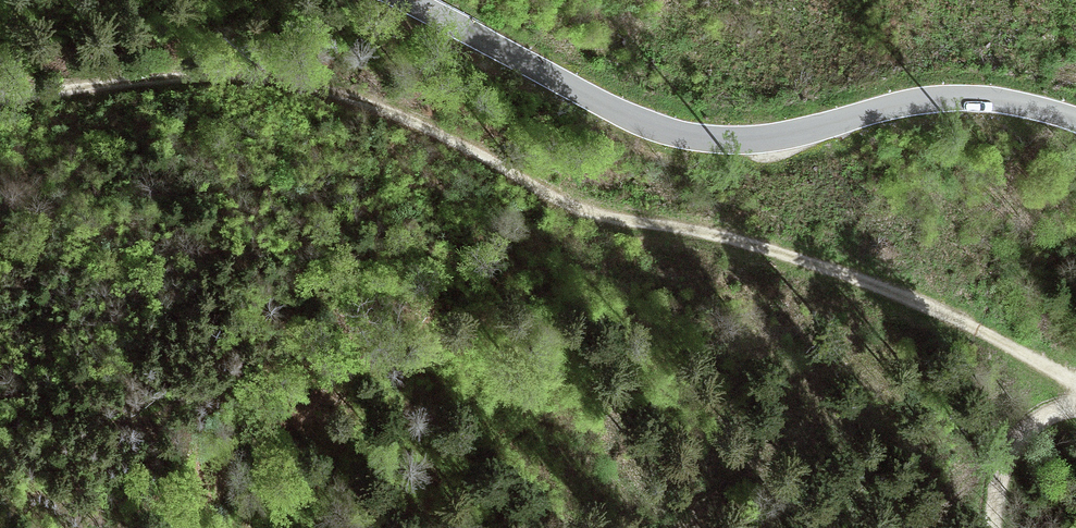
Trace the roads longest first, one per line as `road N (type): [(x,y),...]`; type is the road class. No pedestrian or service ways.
road 1 (track): [(0,105),(224,72),(334,90),(496,160),(598,216),(846,270),(939,312),(1075,389)]
road 2 (tertiary): [(1075,118),(976,97),(923,101),(777,139),(722,142),(639,122),(402,0)]
road 3 (track): [(1075,407),(1012,440),(989,527)]

